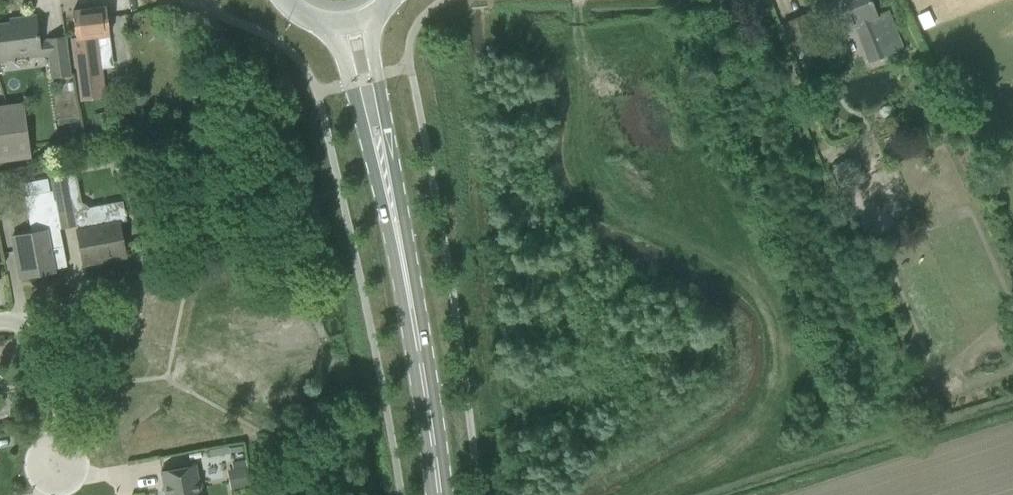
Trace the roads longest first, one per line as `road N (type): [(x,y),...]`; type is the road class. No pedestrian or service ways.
road 1 (primary): [(438,494),(390,202)]
road 2 (primary): [(331,25),(390,202)]
road 3 (primary): [(390,202),(367,18)]
road 4 (residential): [(58,467),(29,318)]

